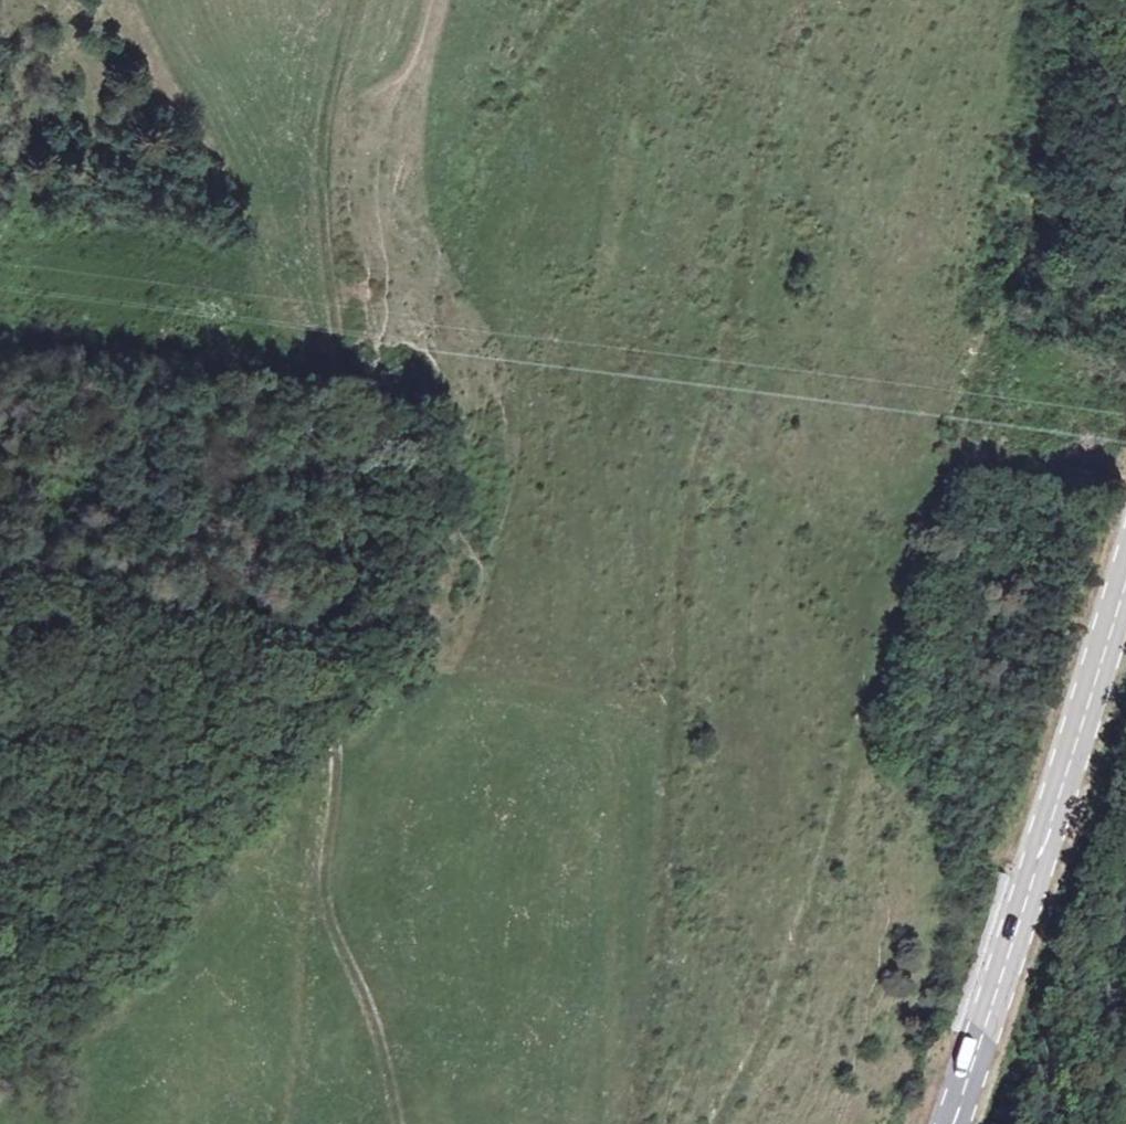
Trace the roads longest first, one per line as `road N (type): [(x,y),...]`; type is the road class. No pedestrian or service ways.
road 1 (secondary): [(950,1123),(1125,578)]

